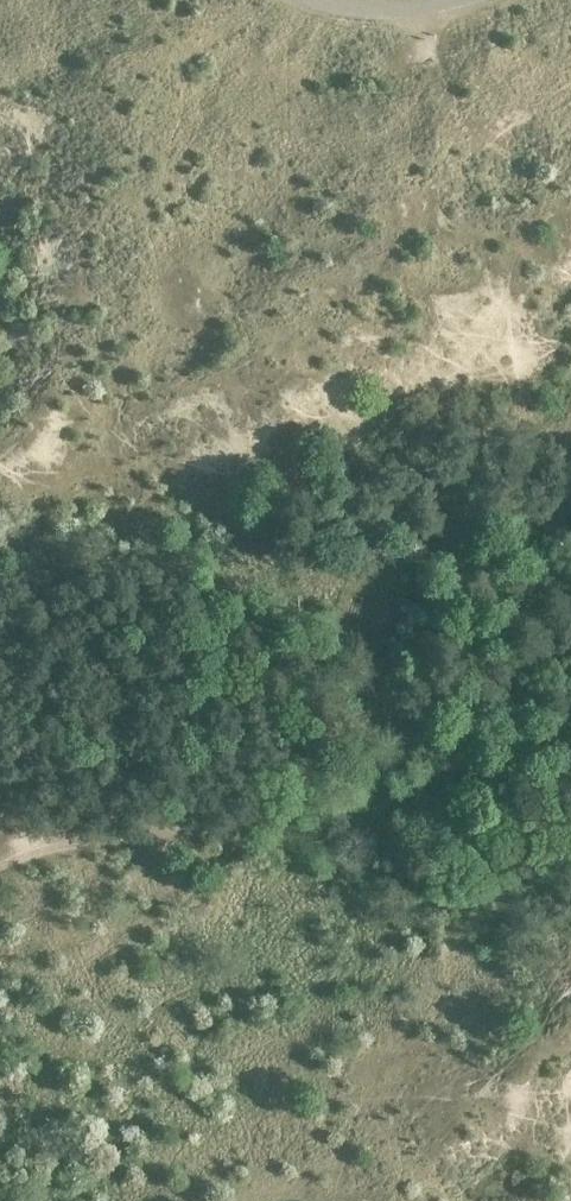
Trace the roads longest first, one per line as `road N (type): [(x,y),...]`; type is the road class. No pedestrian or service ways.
road 1 (track): [(443,0),(369,10),(312,0)]

